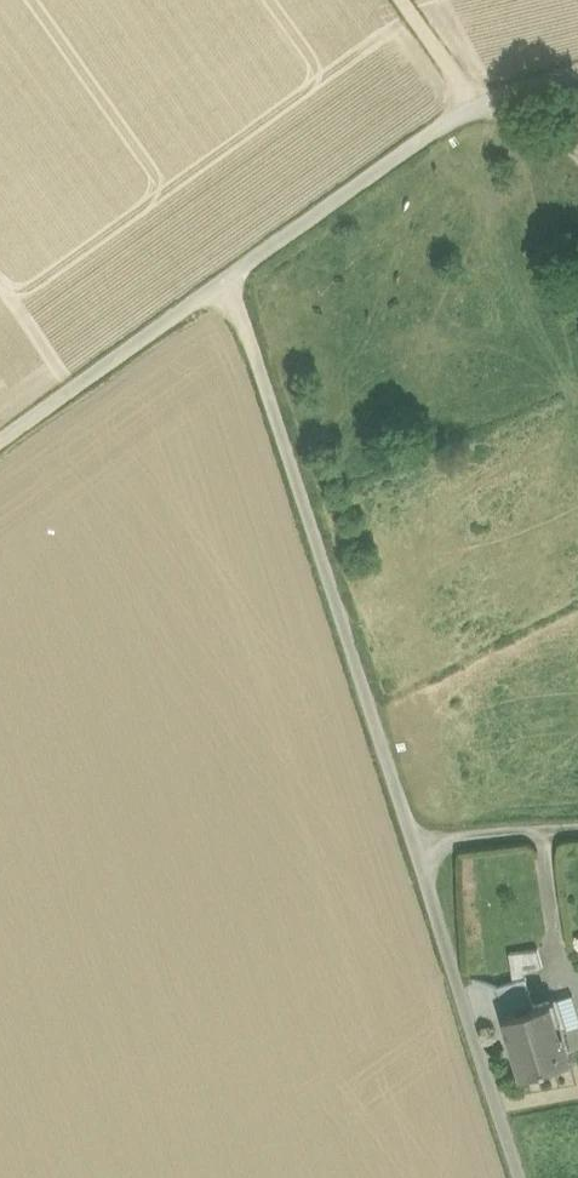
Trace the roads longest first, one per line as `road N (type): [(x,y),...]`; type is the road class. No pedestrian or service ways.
road 1 (unclassified): [(522,1177),(222,280)]
road 2 (unclassified): [(222,280),(468,103),(577,76)]
road 3 (unclassified): [(222,280),(0,438)]
road 4 (track): [(468,103),(394,0)]

